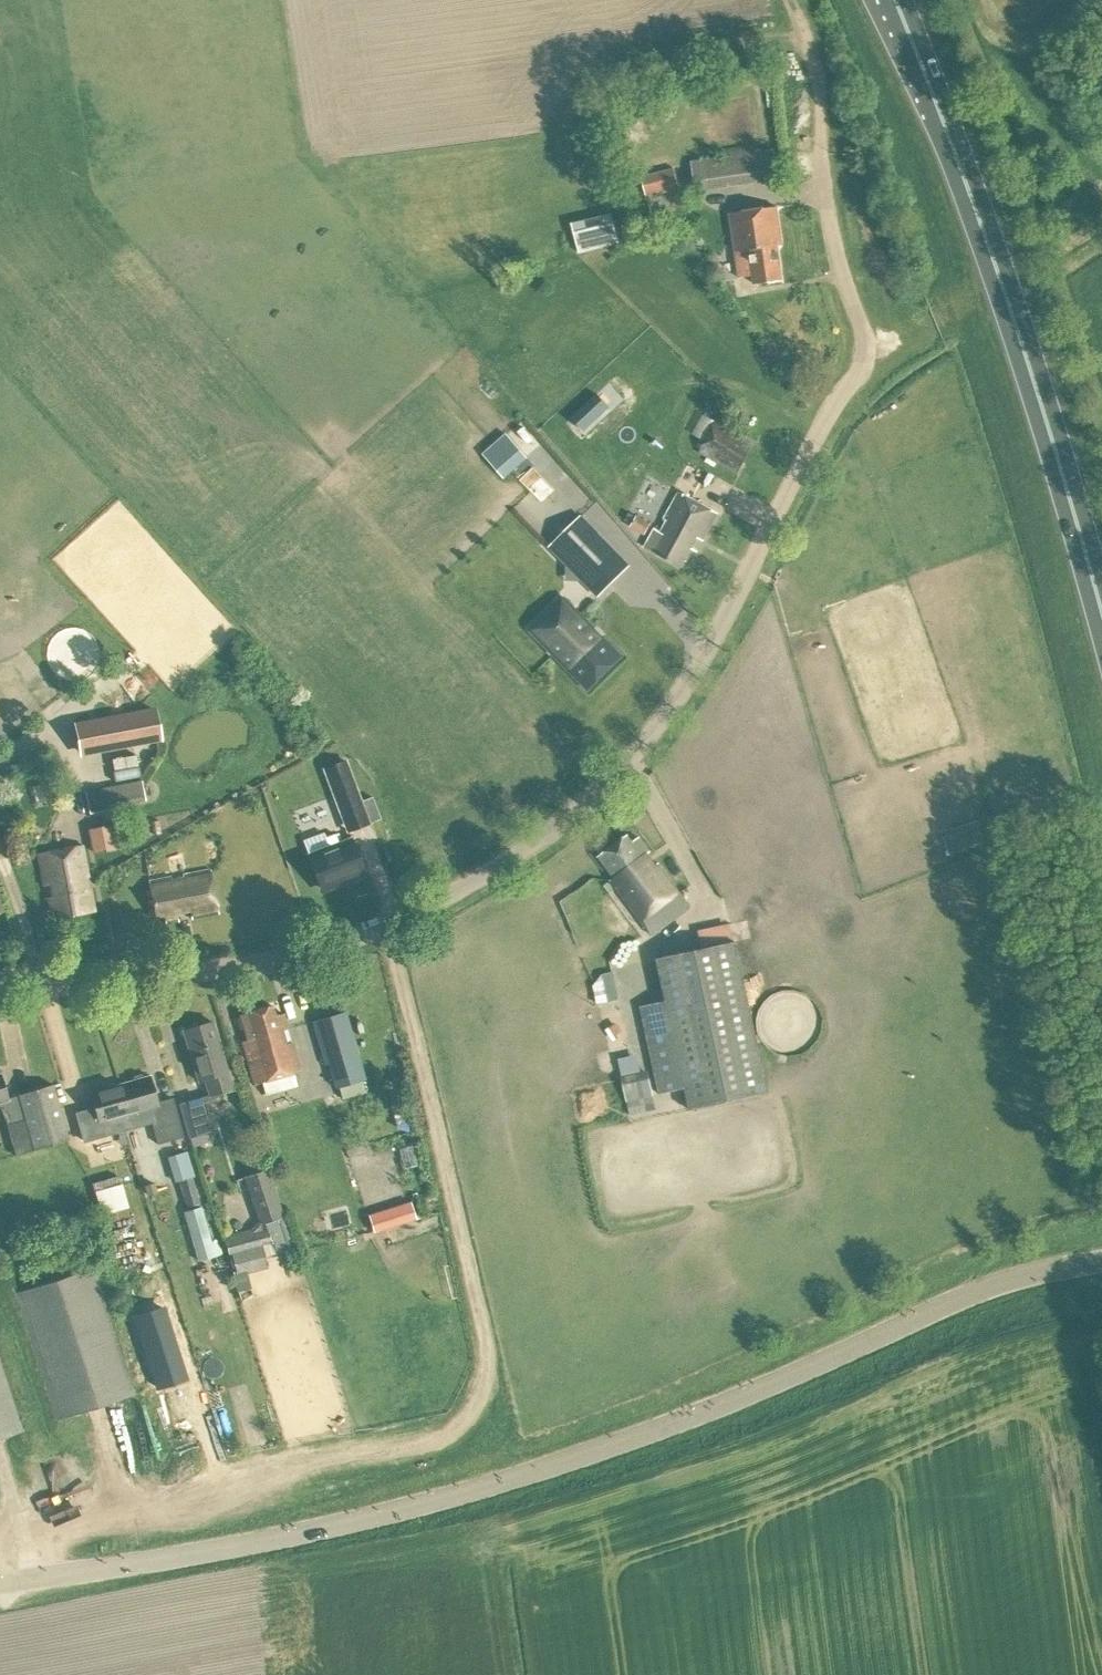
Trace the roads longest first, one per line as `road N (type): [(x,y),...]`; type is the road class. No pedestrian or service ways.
road 1 (residential): [(0,981),(257,964),(388,925),(535,843),(631,757),(698,668),(867,358),(827,207),(801,19)]
road 2 (tertiary): [(0,1582),(410,1509),(720,1406),(982,1290),(1101,1262)]
road 3 (track): [(388,925),(479,1316),(485,1382),(470,1415),(462,1427),(420,1444),(71,1506),(32,1523),(0,1564)]
road 4 (trunk): [(1101,611),(991,249),(896,0)]

